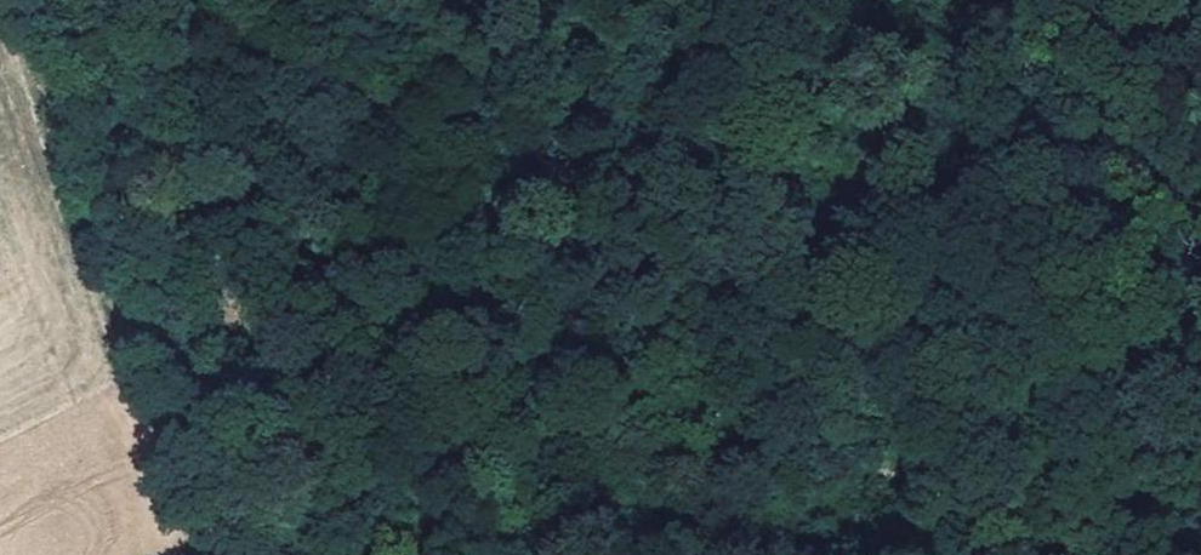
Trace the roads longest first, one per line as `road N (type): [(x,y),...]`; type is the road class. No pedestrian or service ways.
road 1 (track): [(119,0),(105,14),(209,320),(299,516),(304,554)]

